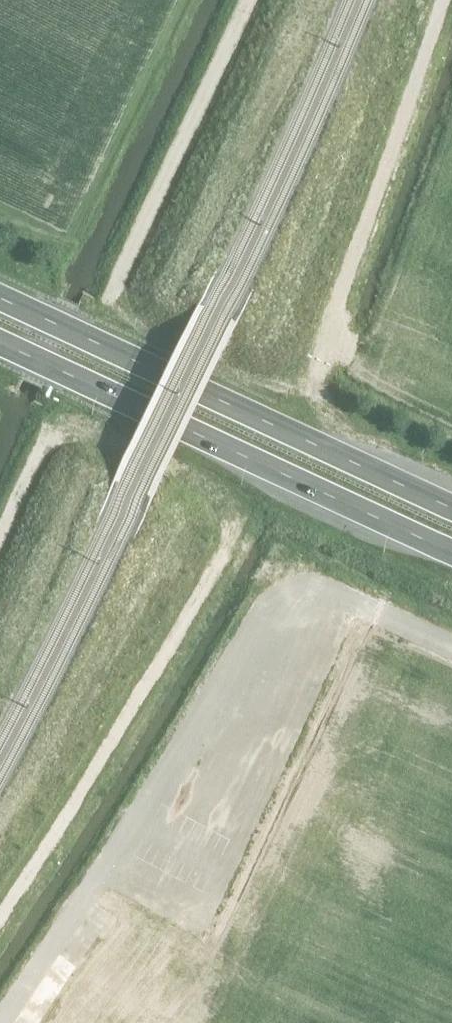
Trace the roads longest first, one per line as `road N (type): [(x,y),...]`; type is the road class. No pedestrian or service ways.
road 1 (trunk): [(0,342),(451,555)]
road 2 (trunk): [(451,507),(0,298)]

